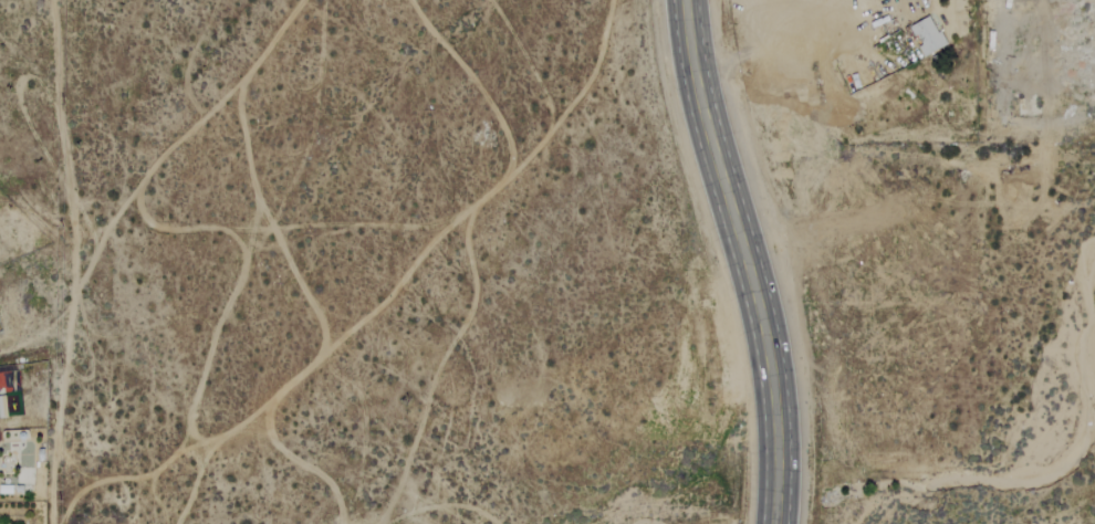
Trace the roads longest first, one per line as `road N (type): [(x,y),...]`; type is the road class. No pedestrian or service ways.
road 1 (secondary): [(773,523),(768,363),(693,80),(683,0)]

